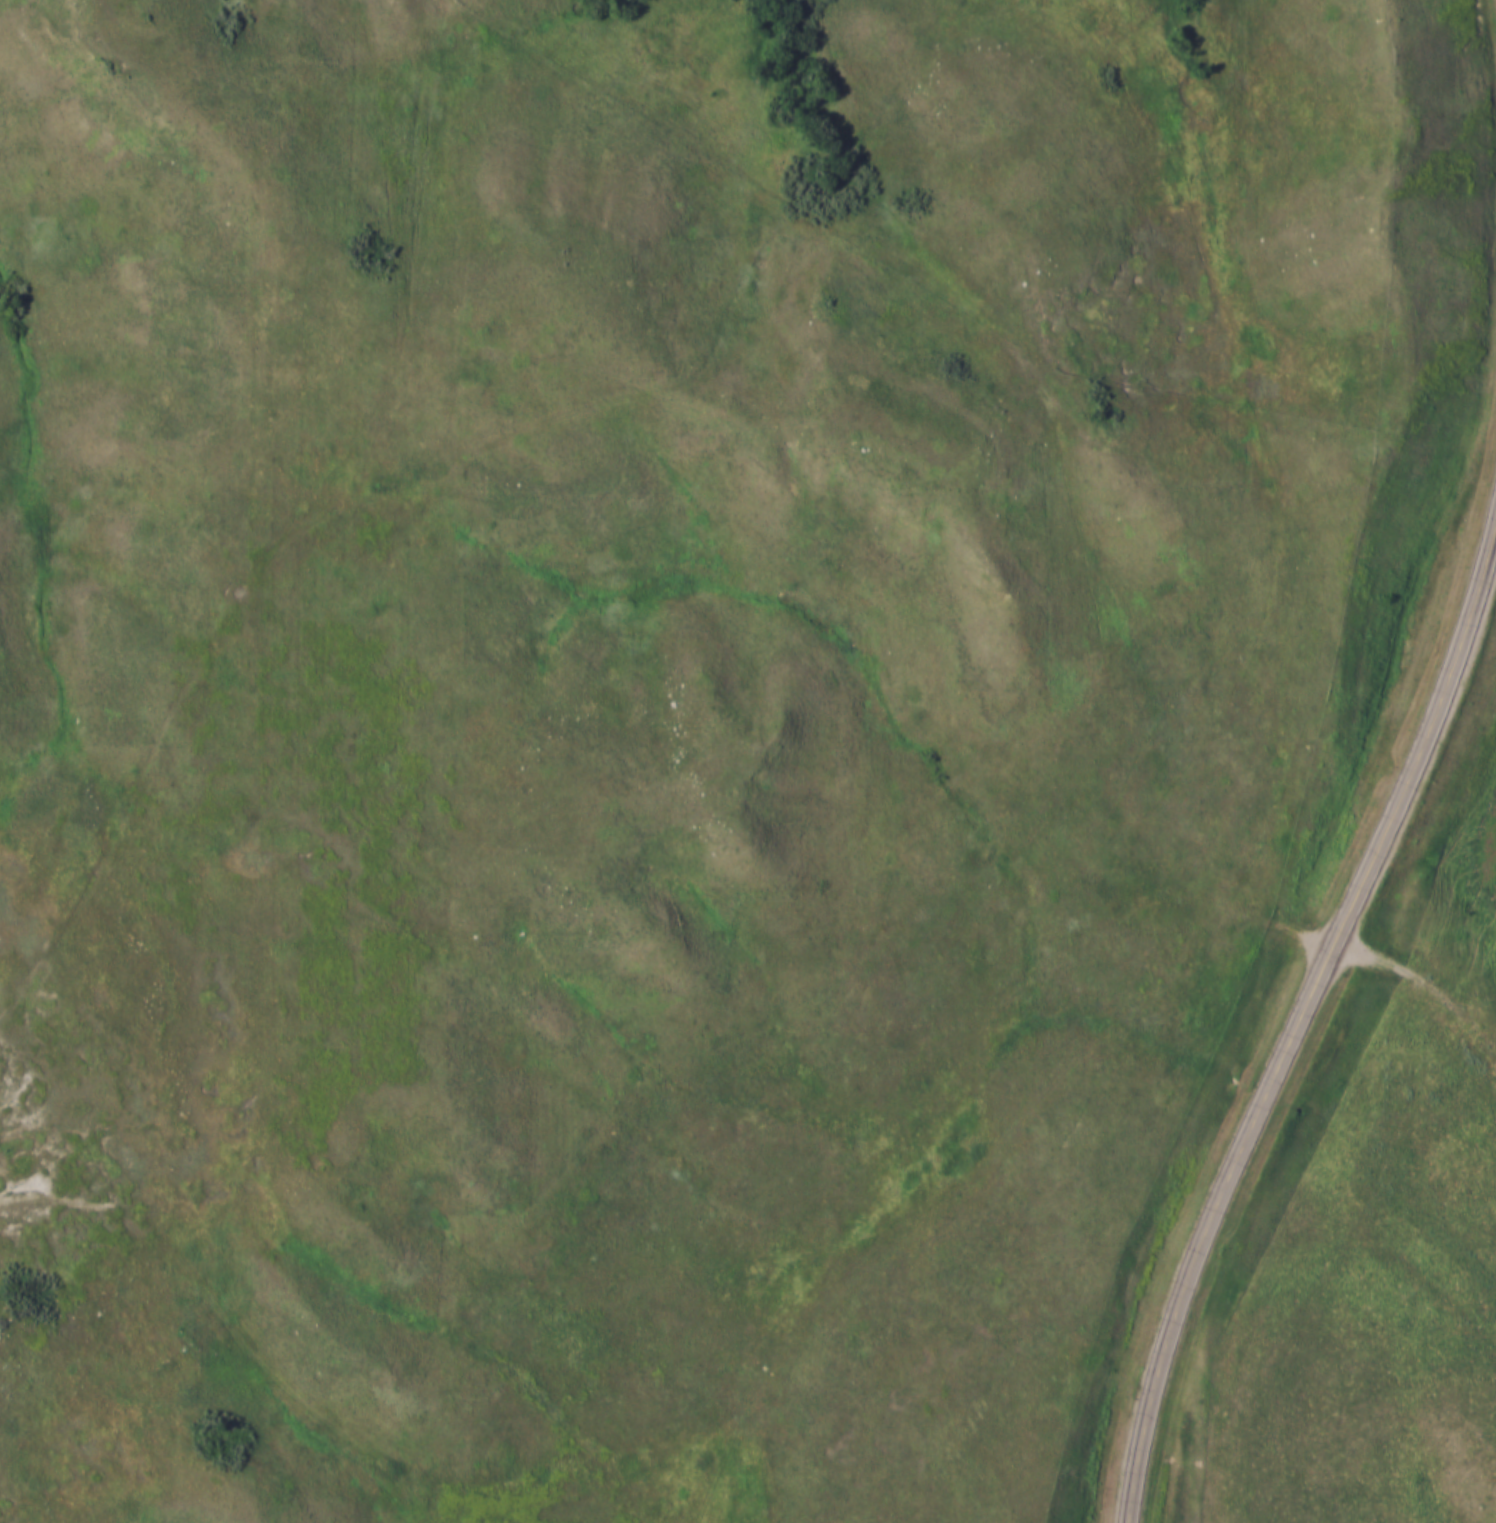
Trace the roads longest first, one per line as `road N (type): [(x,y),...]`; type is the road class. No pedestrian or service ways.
road 1 (primary): [(1126,1522),(1155,1391),(1196,1264),(1443,704),(1495,531)]

